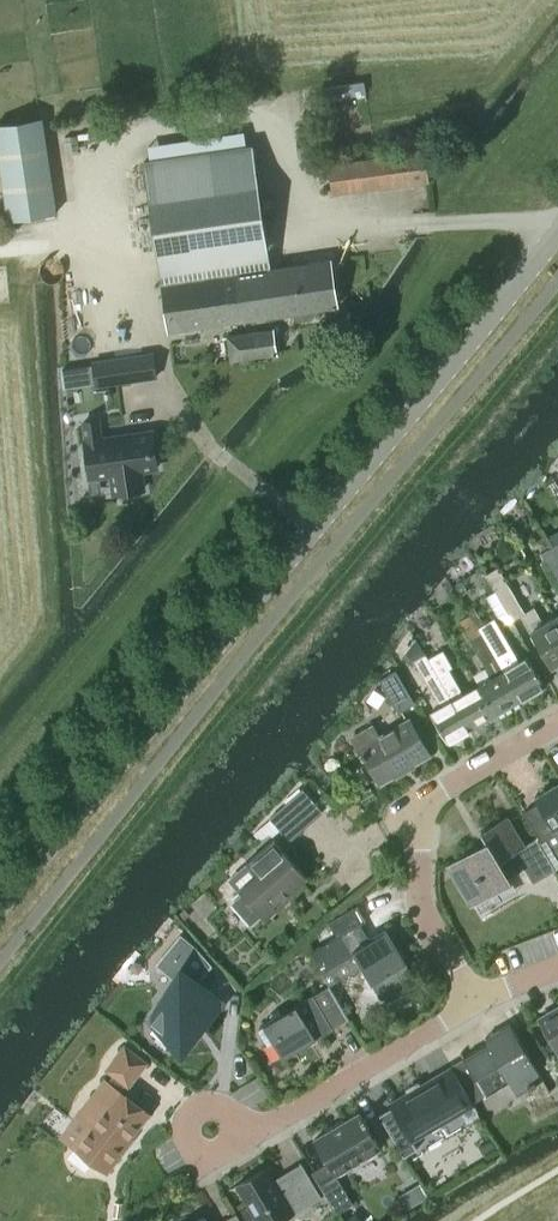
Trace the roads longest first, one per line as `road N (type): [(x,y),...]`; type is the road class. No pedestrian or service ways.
road 1 (unclassified): [(0,899),(557,233)]
road 2 (residential): [(475,1001),(421,905),(416,824),(431,800),(557,726)]
road 3 (residential): [(209,1130),(259,1131),(475,1001)]

